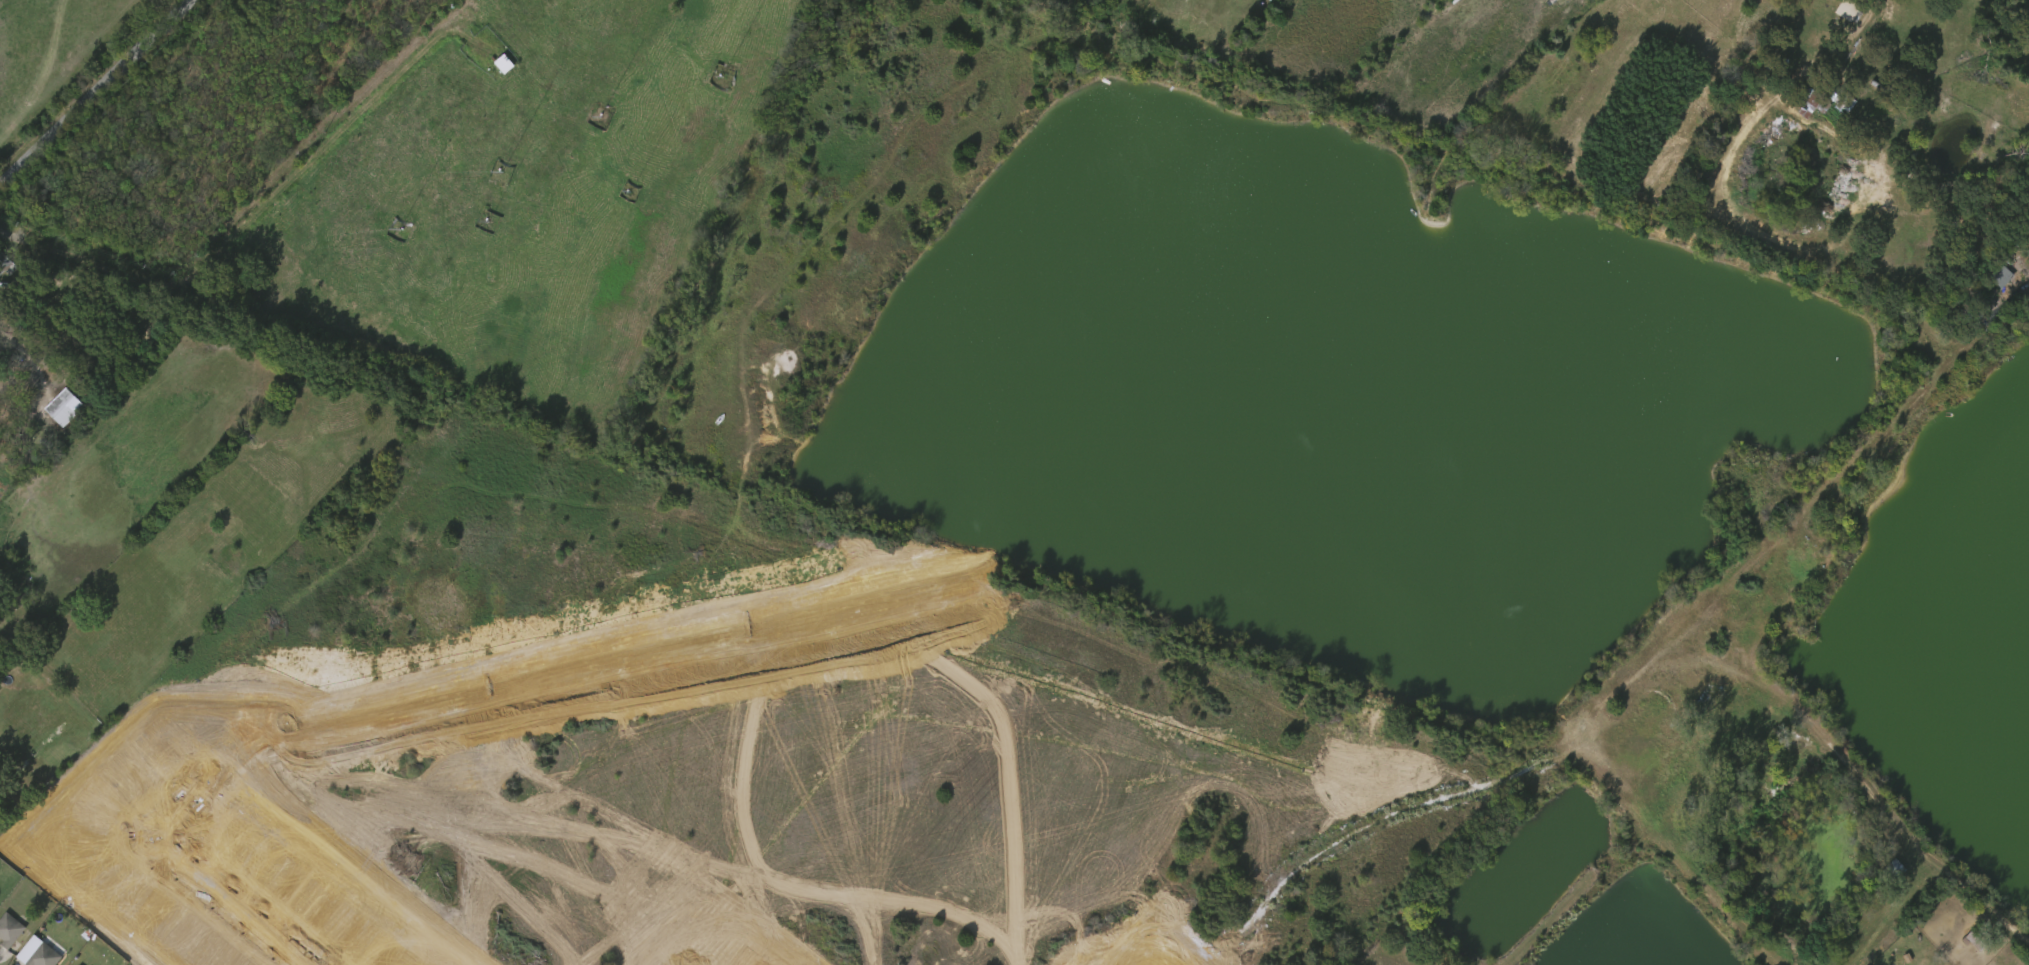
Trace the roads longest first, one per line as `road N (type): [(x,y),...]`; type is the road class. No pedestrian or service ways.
road 1 (tertiary): [(193,0),(0,188)]

